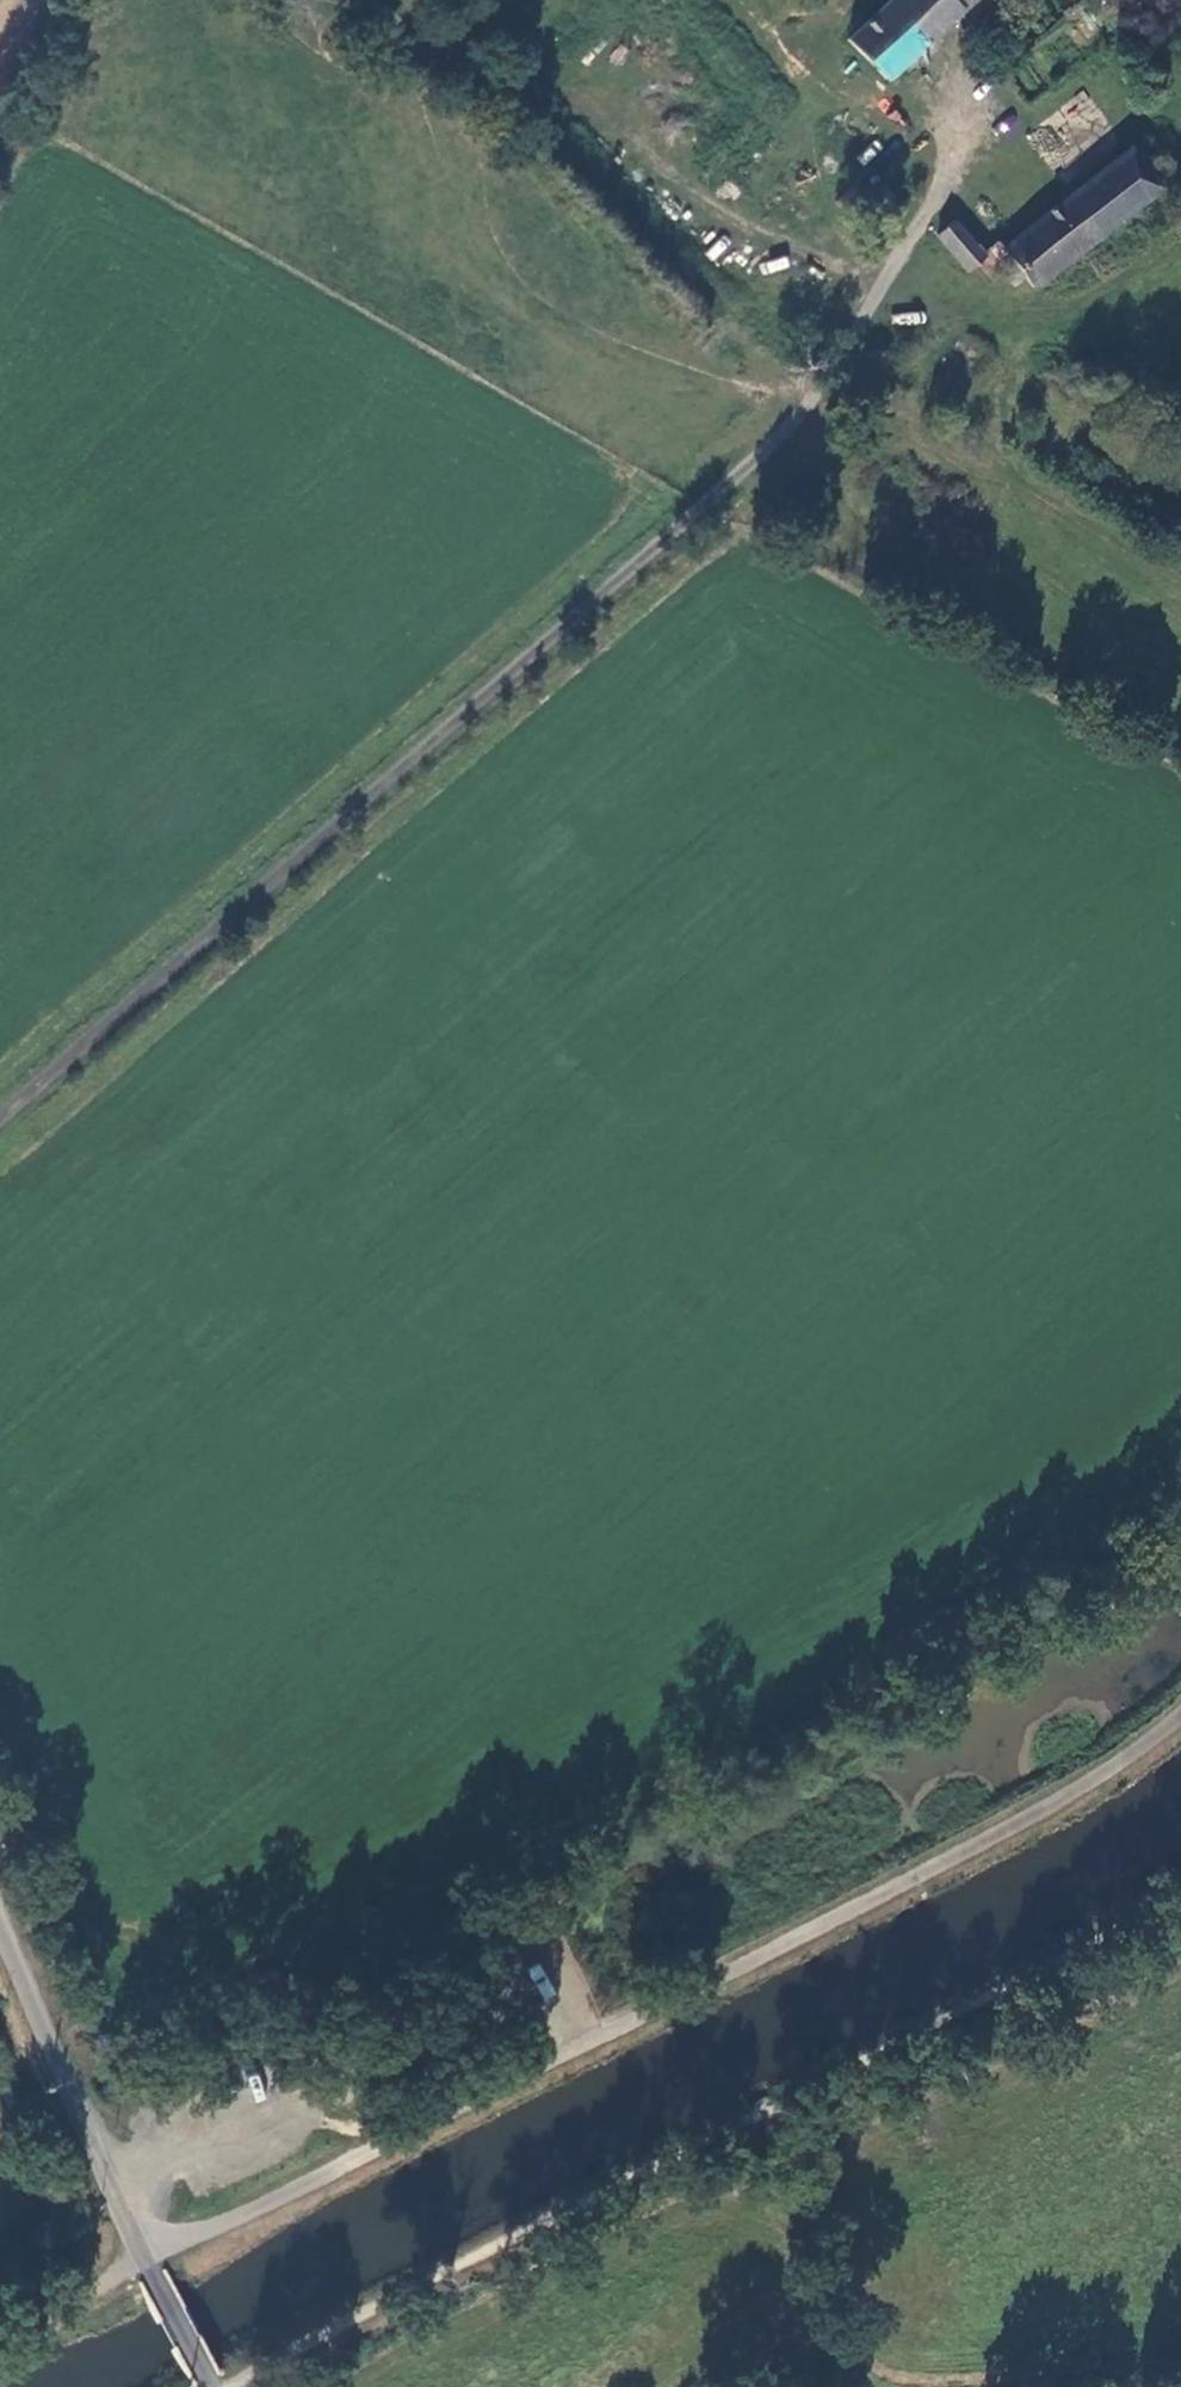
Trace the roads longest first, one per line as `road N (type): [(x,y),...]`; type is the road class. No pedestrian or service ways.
road 1 (track): [(1180,1715),(1007,1833),(149,2258),(0,2343)]
road 2 (unclassified): [(0,1114),(813,412)]
road 3 (unclassified): [(213,2386),(0,1916)]

